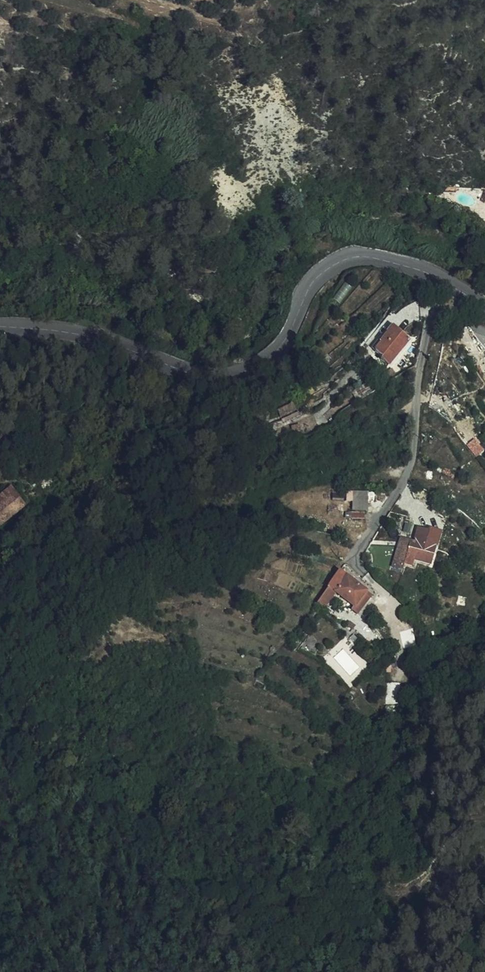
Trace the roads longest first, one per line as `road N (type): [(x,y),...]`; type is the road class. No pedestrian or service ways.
road 1 (secondary): [(484,309),(407,265),(352,259),(314,283),(263,363),(213,377),(102,339),(0,326)]

